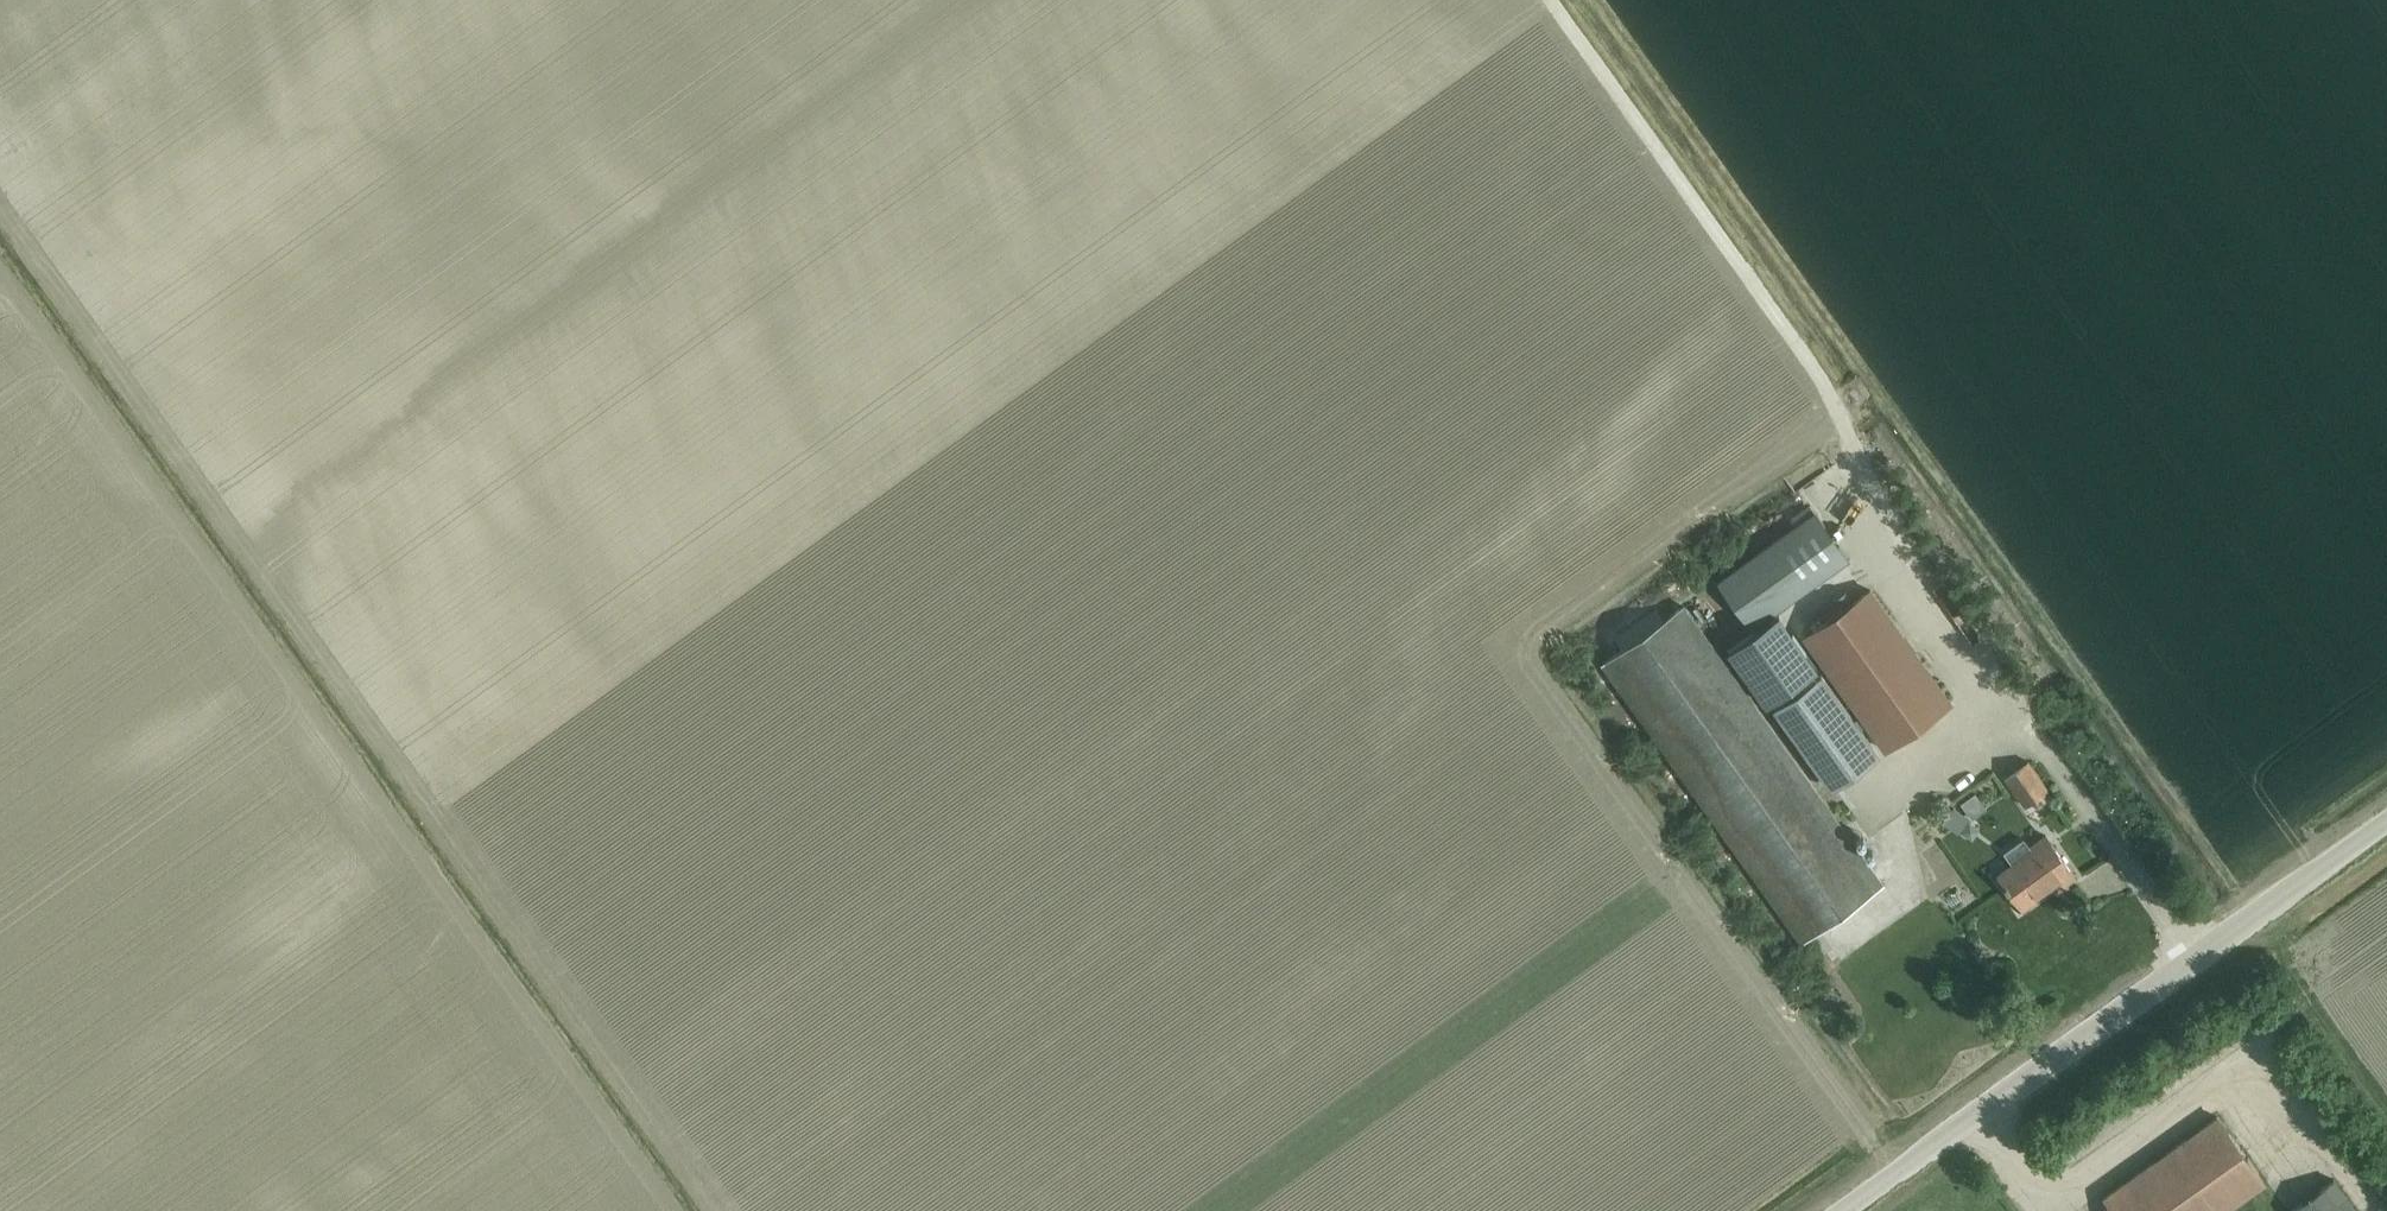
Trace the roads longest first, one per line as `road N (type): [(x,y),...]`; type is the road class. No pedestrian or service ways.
road 1 (unclassified): [(1839,1210),(2386,822)]

